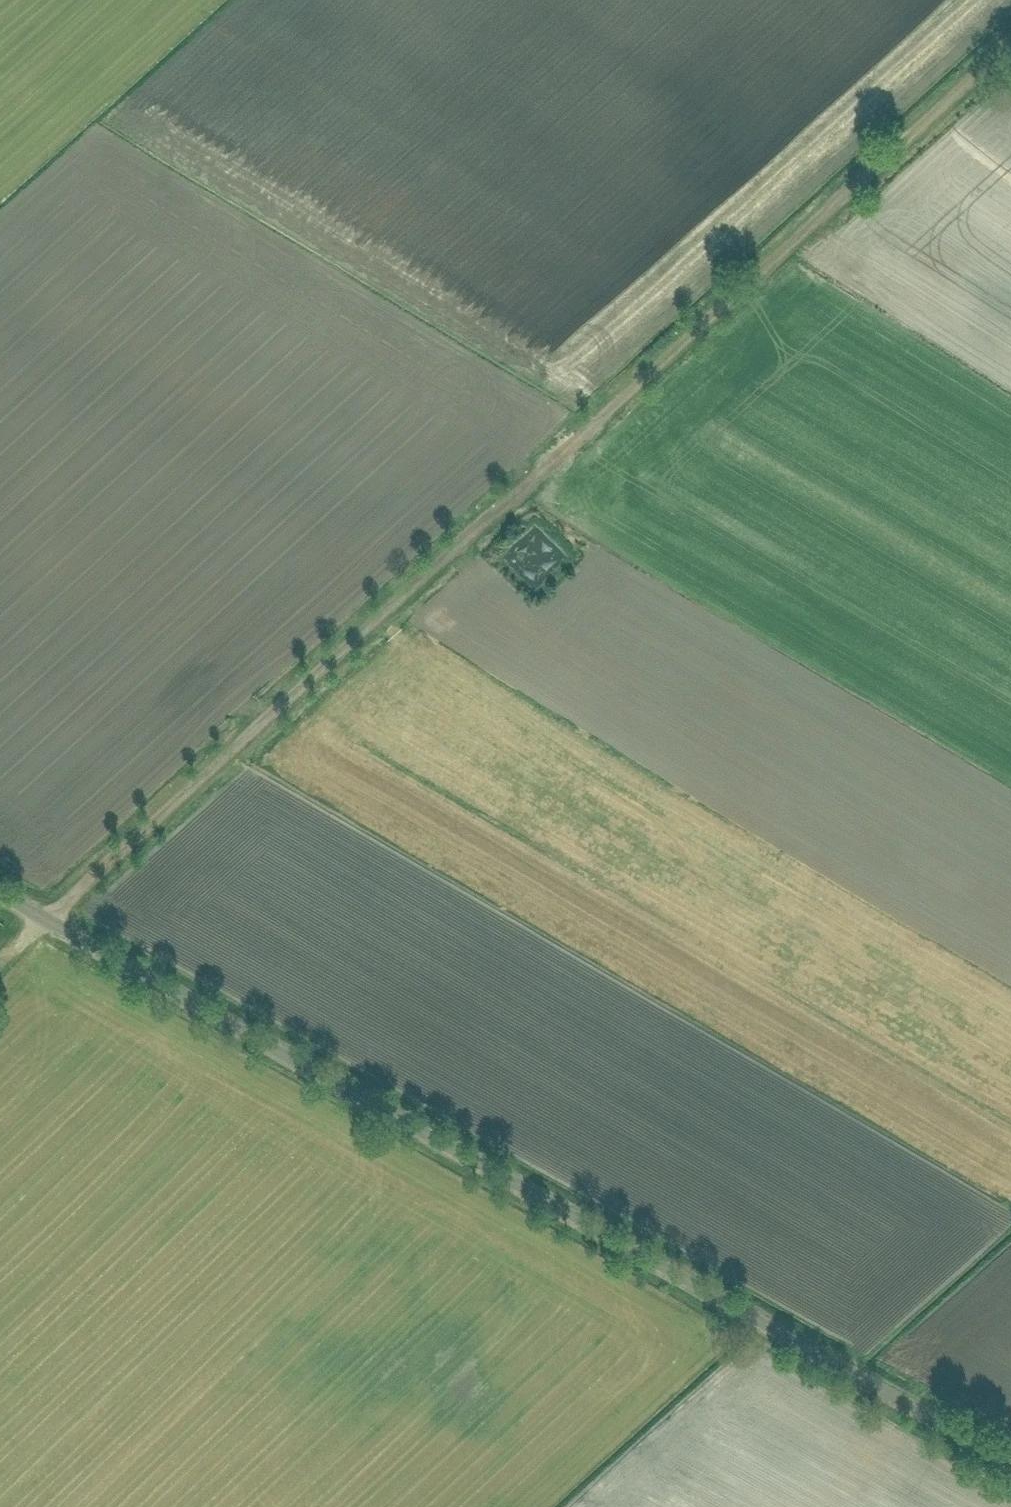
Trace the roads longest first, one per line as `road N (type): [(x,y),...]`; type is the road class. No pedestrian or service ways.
road 1 (track): [(1010,42),(0,961)]
road 2 (unclassified): [(1010,1459),(0,896)]

